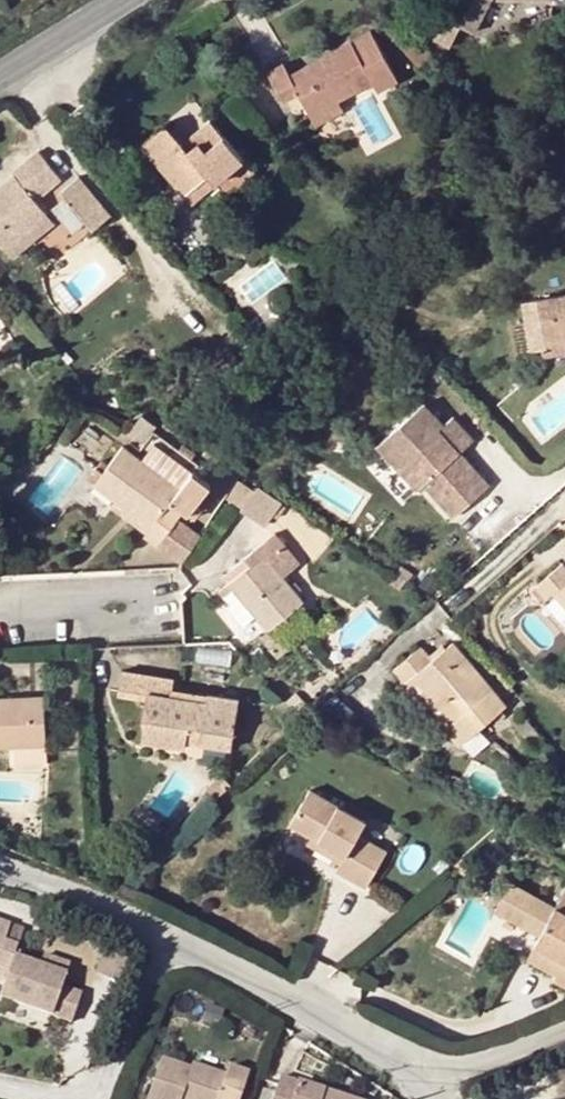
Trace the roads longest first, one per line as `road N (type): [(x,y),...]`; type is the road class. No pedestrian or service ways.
road 1 (residential): [(398,1084),(175,931)]
road 2 (residential): [(175,931),(0,864)]
road 3 (residential): [(175,931),(146,972),(97,1098)]
road 4 (residential): [(564,1031),(449,1078),(398,1084)]
road 5 (tertiary): [(114,0),(0,74)]

